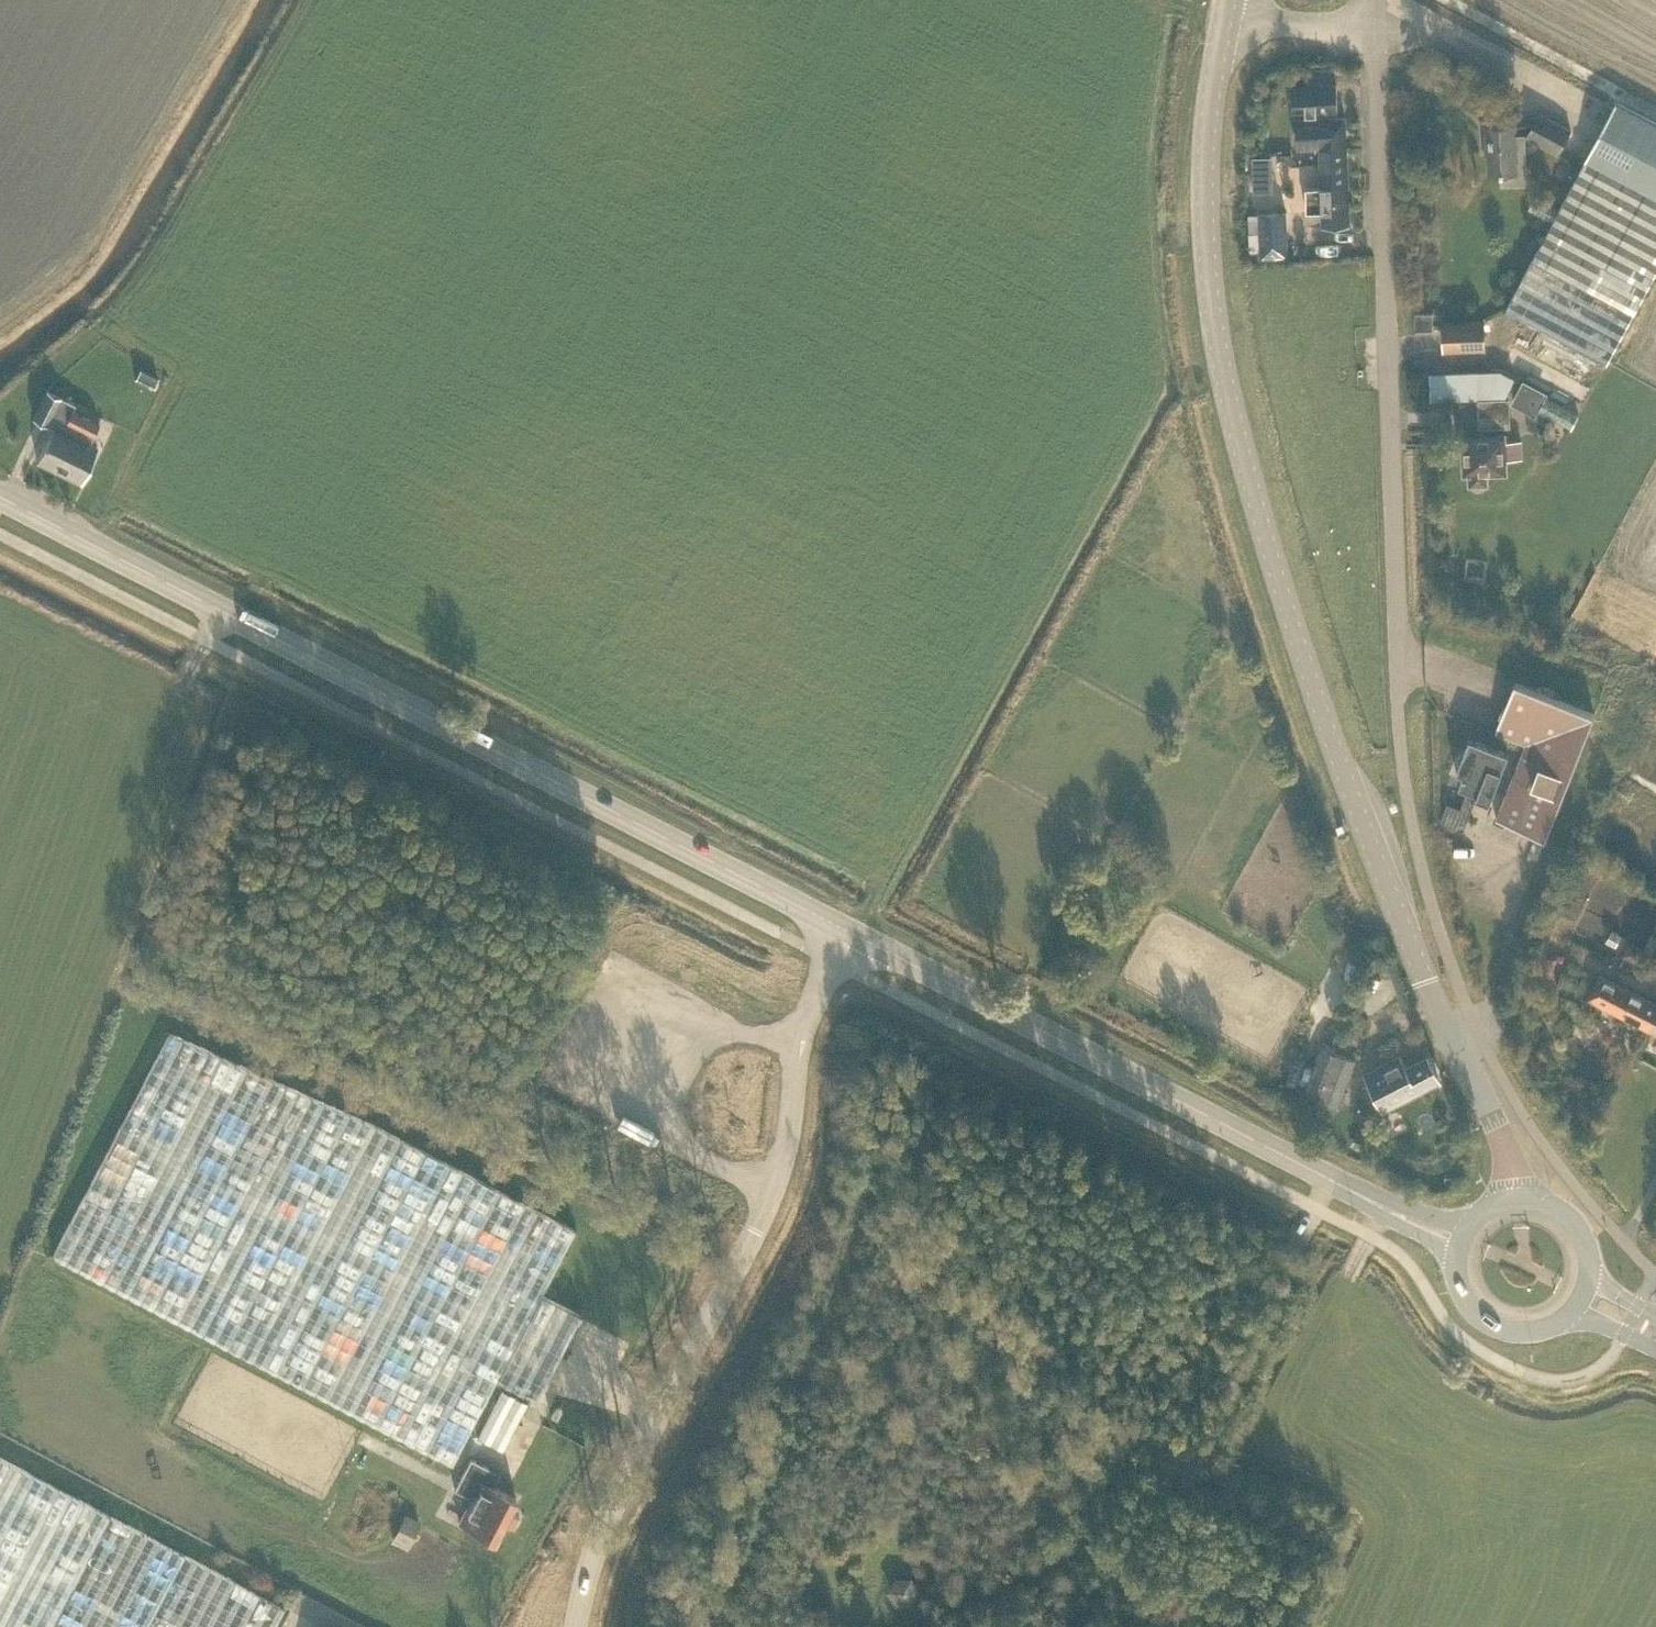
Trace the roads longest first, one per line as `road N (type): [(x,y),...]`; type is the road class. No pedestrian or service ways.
road 1 (tertiary): [(1519,1197),(1507,1149),(1426,980),(1333,742),(1227,384),(1209,264),(1206,173),(1228,0)]
road 2 (secondary): [(854,933),(0,496)]
road 3 (tertiary): [(575,1626),(615,1498),(774,1188),(790,1129),(798,1041),(854,933)]
road 4 (secondary): [(1330,1178),(854,933)]
road 5 (secondary): [(1457,1255),(1462,1292),(1488,1321),(1534,1331),(1563,1319)]
road 6 (secondary): [(1475,1218),(1445,1219),(1330,1178)]
road 7 (secondary): [(1330,1178),(1457,1255)]

